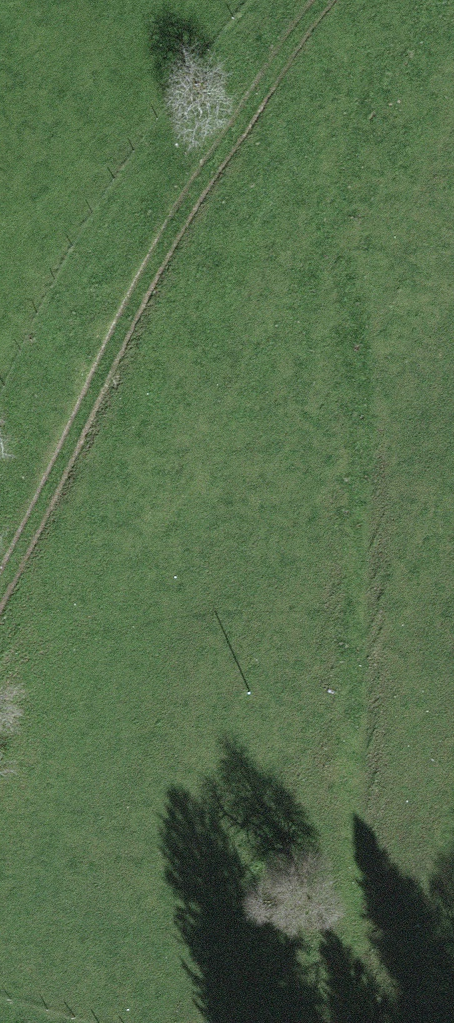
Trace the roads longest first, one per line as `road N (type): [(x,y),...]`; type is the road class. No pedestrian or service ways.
road 1 (track): [(354,1022),(342,140),(353,0)]
road 2 (track): [(0,589),(137,297),(199,188),(327,0)]

